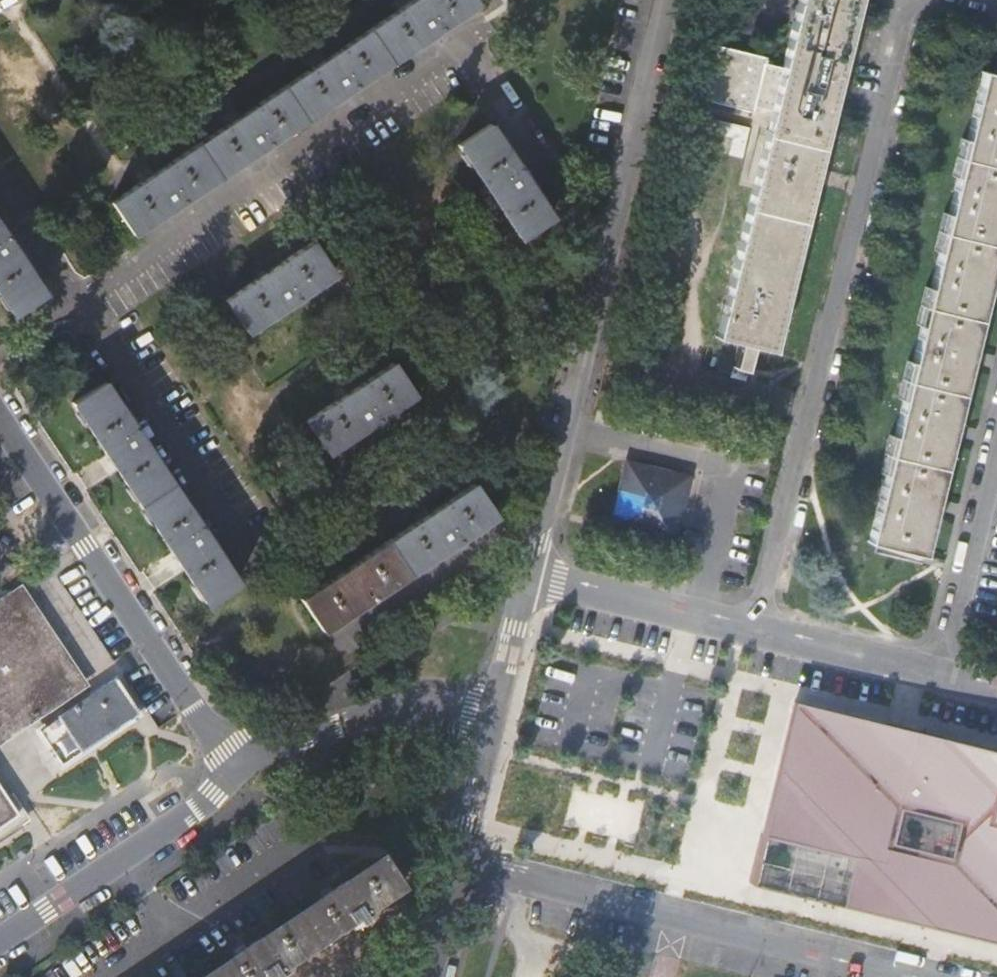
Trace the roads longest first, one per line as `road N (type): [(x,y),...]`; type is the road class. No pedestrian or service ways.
road 1 (residential): [(908,0),(754,626)]
road 2 (residential): [(665,0),(529,575)]
road 3 (residential): [(0,413),(237,770)]
road 4 (residential): [(459,864),(866,964)]
road 5 (residential): [(0,942),(237,770)]
road 6 (residential): [(237,770),(365,708),(432,697),(497,709)]
road 7 (residential): [(942,669),(996,444)]
road 8 (residential): [(754,626),(529,575)]
road 9 (residential): [(942,669),(754,626)]
road 10 (residential): [(497,709),(459,864)]
road 11 (residential): [(529,575),(497,709)]

